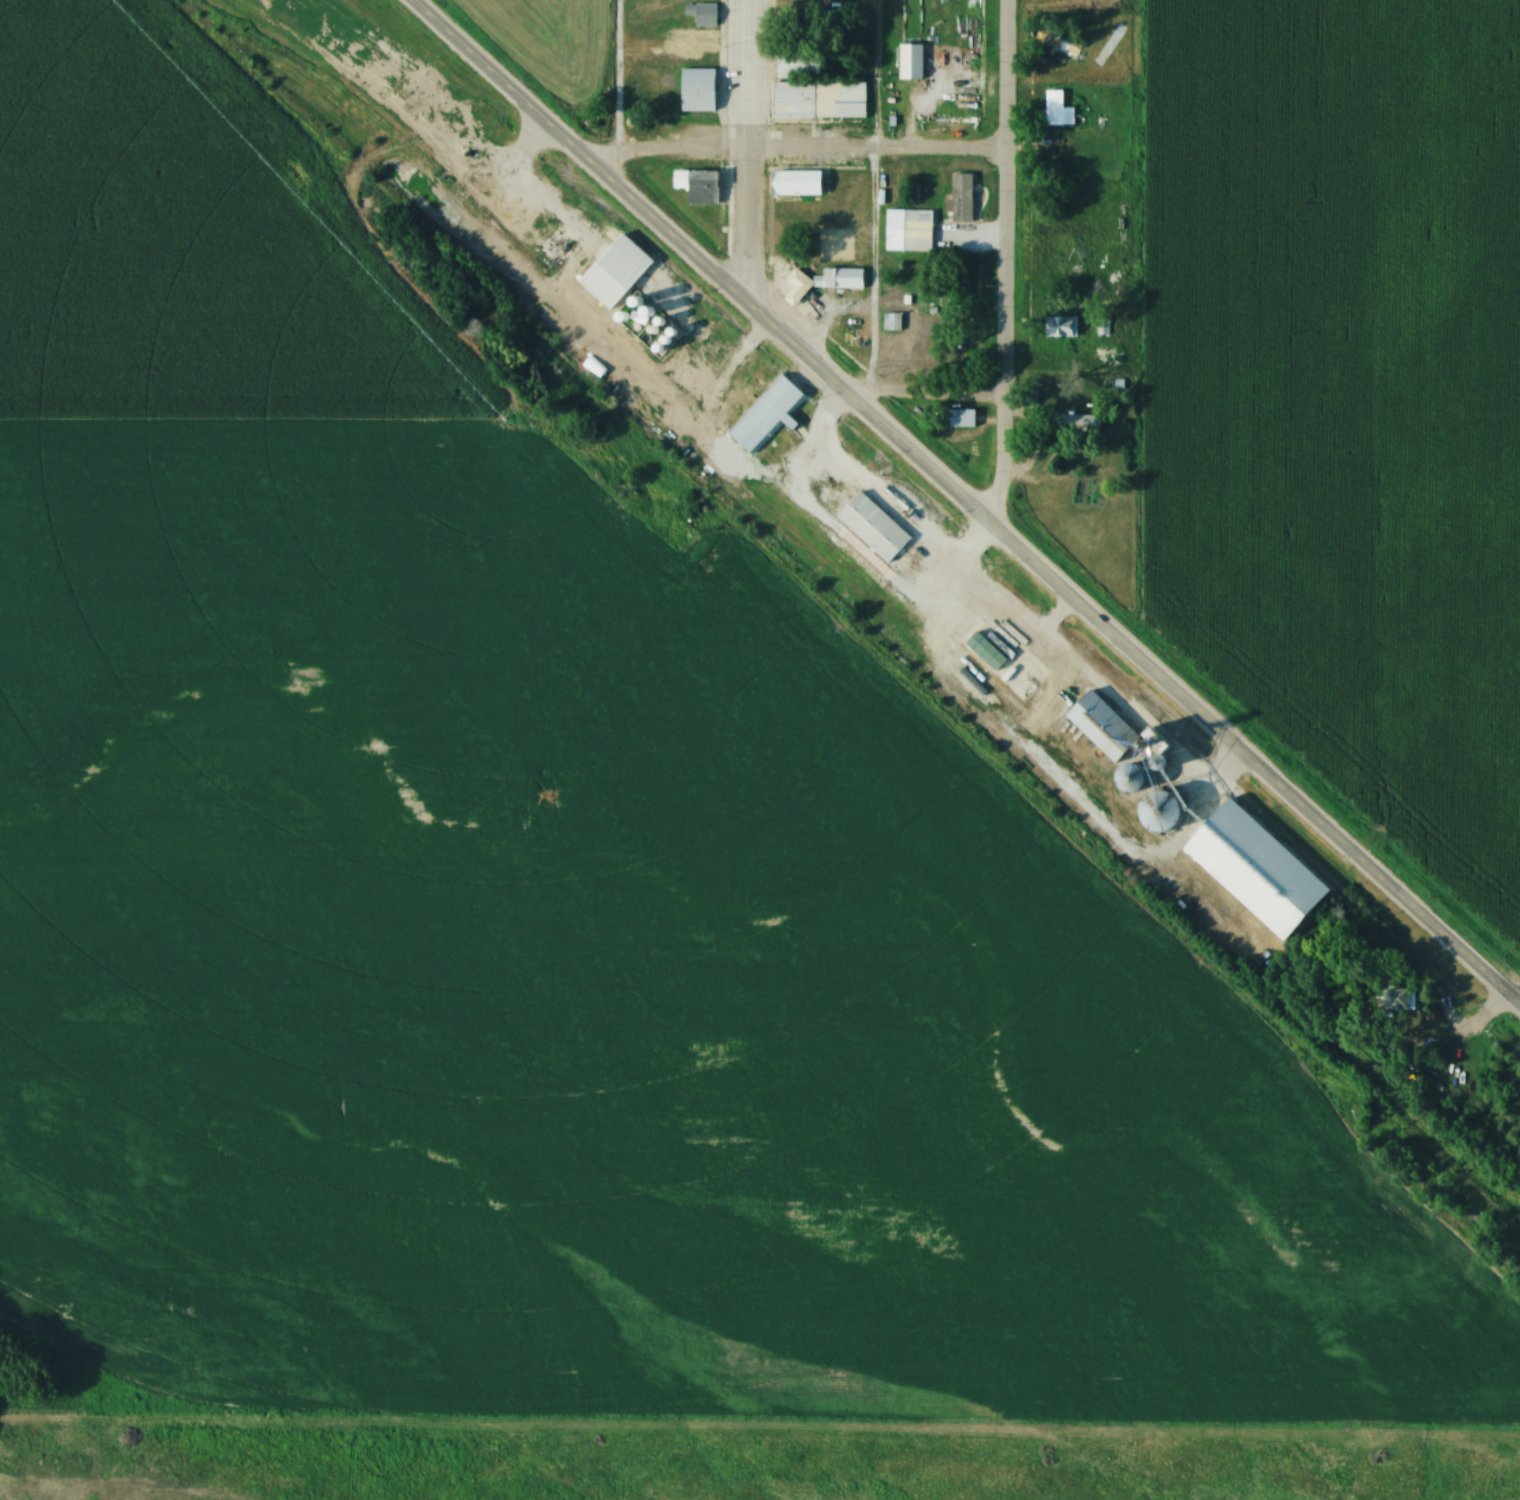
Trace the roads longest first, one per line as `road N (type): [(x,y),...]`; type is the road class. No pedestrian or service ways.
road 1 (secondary): [(1519,1017),(409,0)]
road 2 (residential): [(985,527),(1000,483),(1006,0)]
road 3 (residential): [(1005,158),(643,158),(591,172)]
road 4 (residential): [(745,310),(748,0)]
road 5 (residential): [(1002,404),(849,402)]

